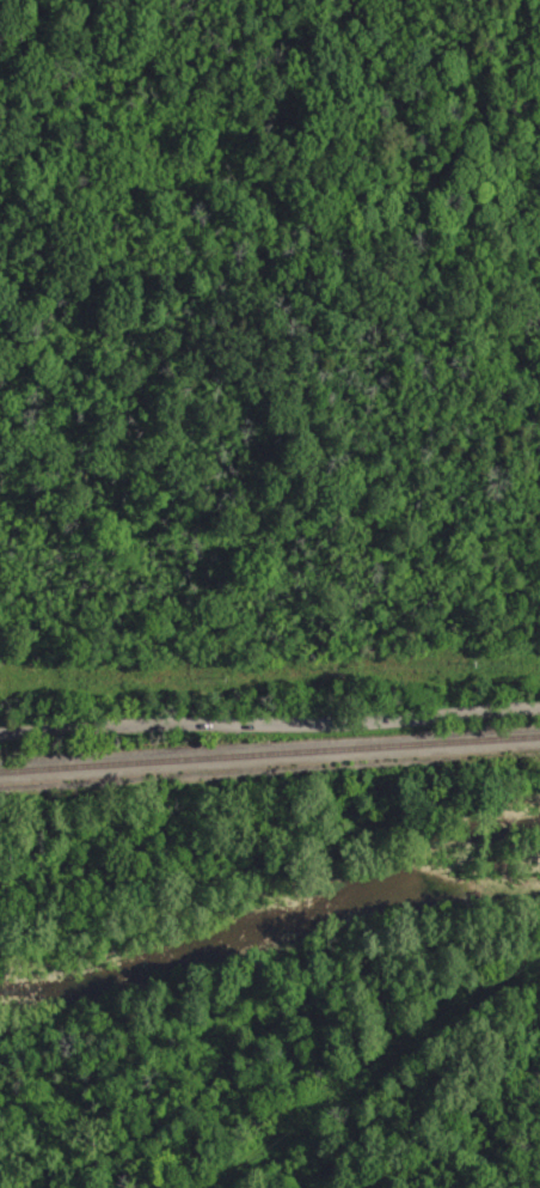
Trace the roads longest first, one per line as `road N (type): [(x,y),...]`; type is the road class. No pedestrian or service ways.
road 1 (residential): [(0,758),(158,745),(251,749),(464,720),(539,720)]

